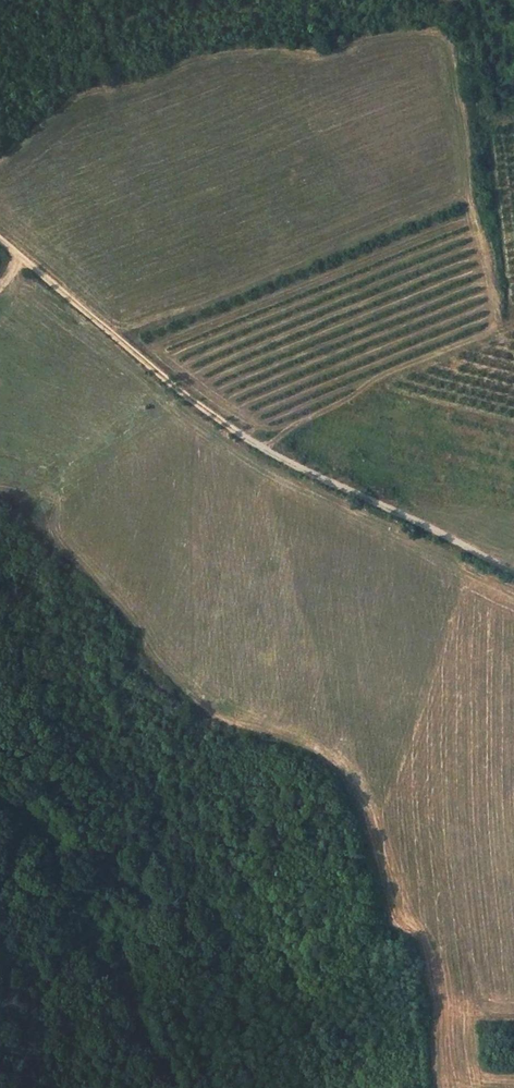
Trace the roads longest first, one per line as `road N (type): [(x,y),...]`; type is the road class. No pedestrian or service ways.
road 1 (track): [(0,241),(267,456),(513,572)]

